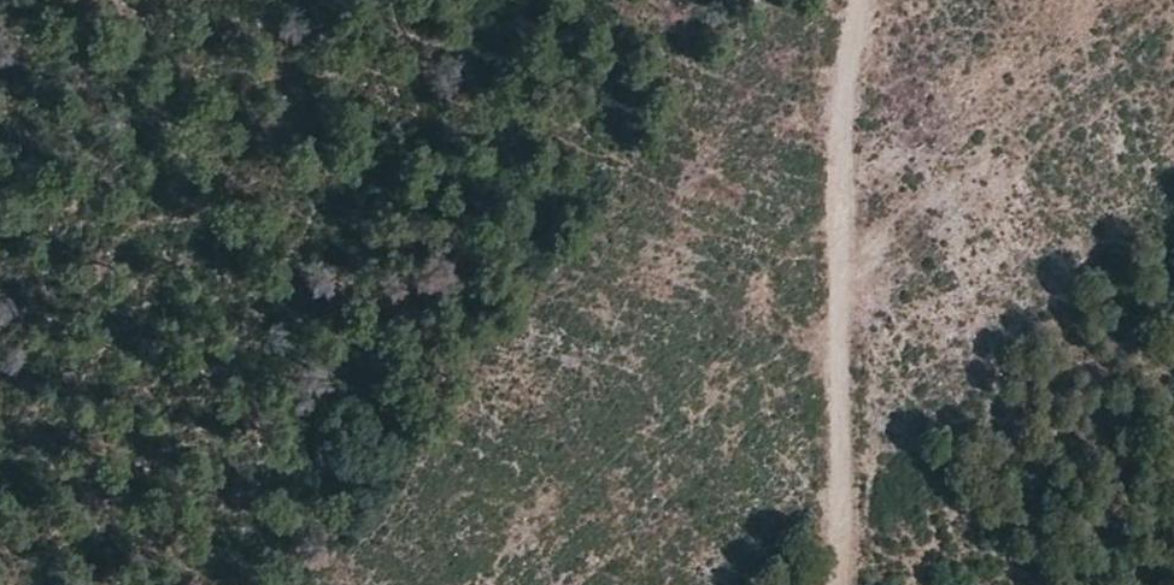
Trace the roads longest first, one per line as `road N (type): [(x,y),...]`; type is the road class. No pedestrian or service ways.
road 1 (track): [(867,0),(855,45),(837,392),(849,584)]

